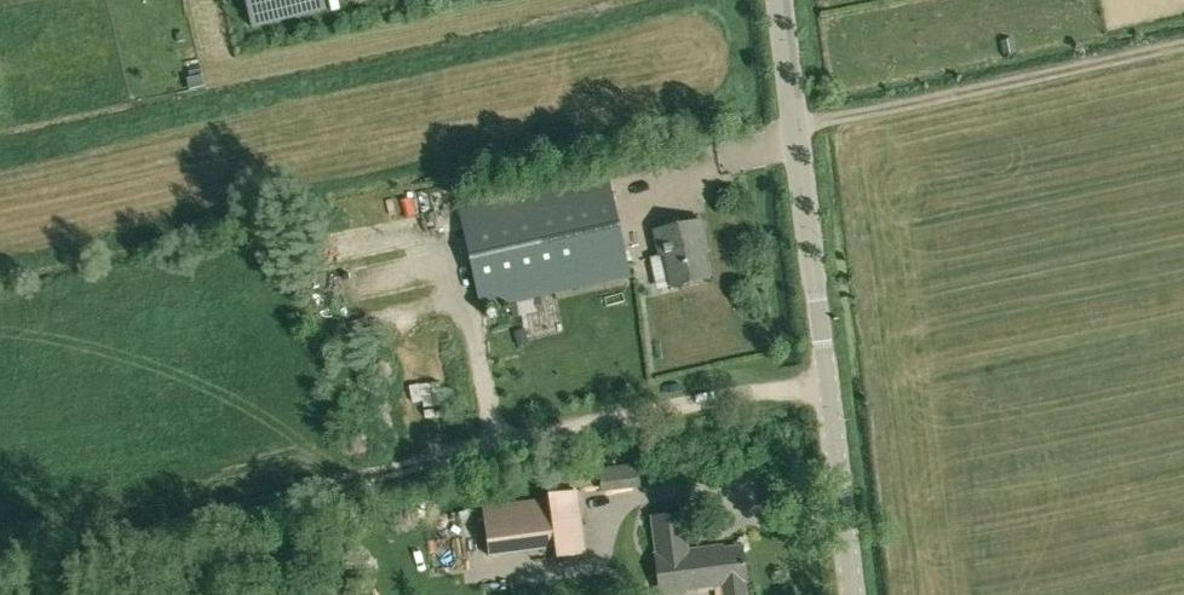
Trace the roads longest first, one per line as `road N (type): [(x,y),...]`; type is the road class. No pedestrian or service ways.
road 1 (tertiary): [(854,594),(780,0)]
road 2 (track): [(1183,44),(795,125)]

